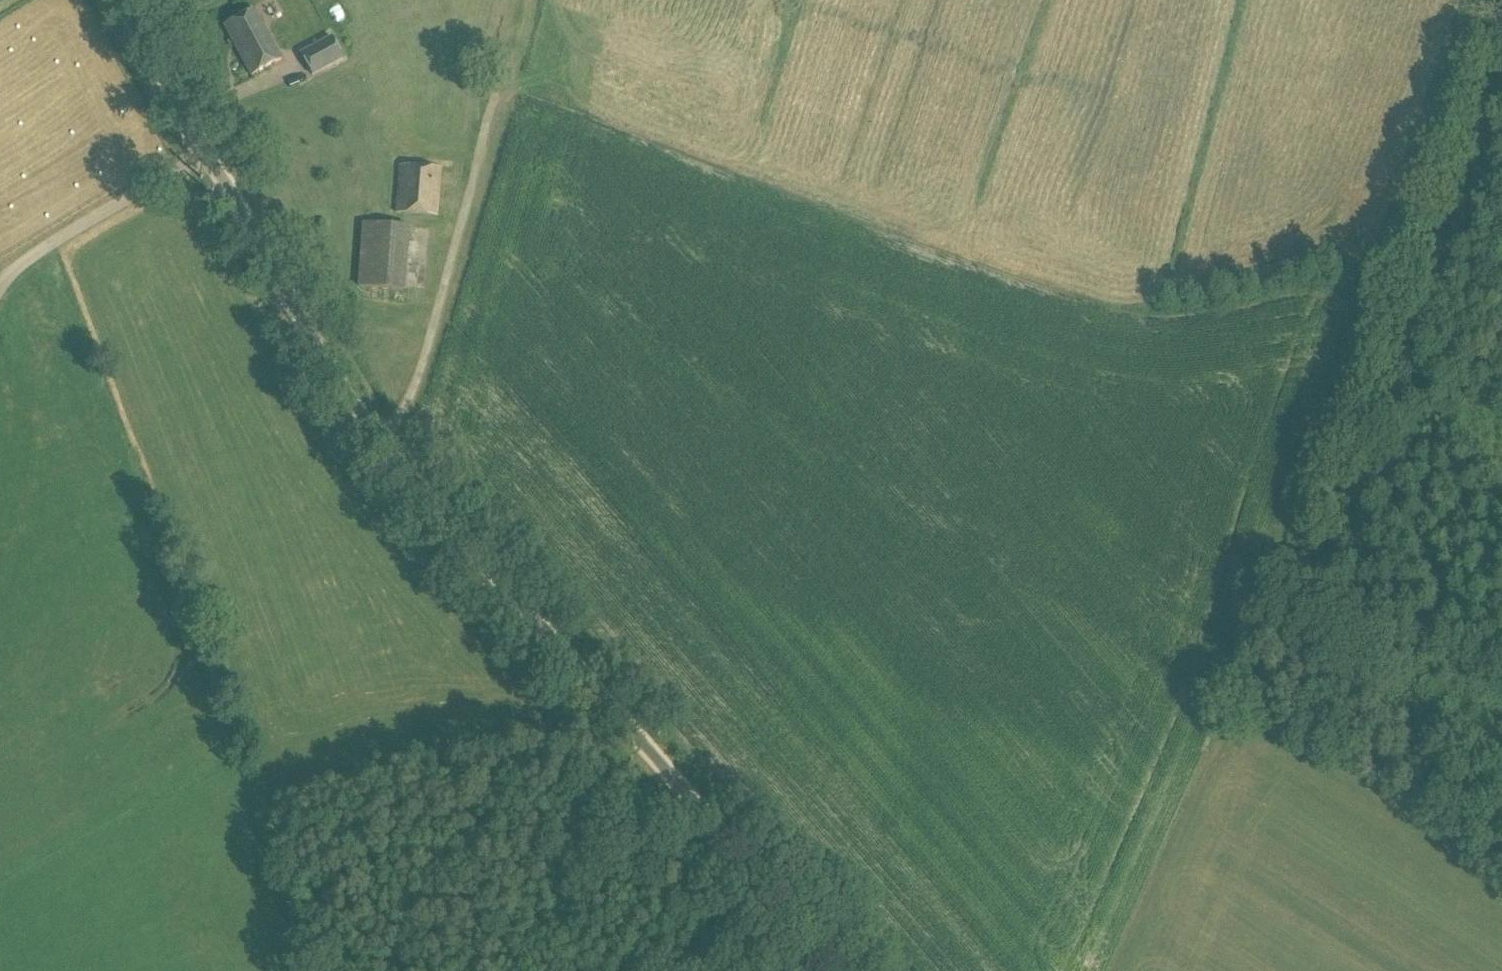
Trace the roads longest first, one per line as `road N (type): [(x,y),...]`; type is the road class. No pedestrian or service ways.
road 1 (unclassified): [(828,970),(365,443),(115,0)]
road 2 (track): [(526,0),(427,367),(404,407),(365,443)]

